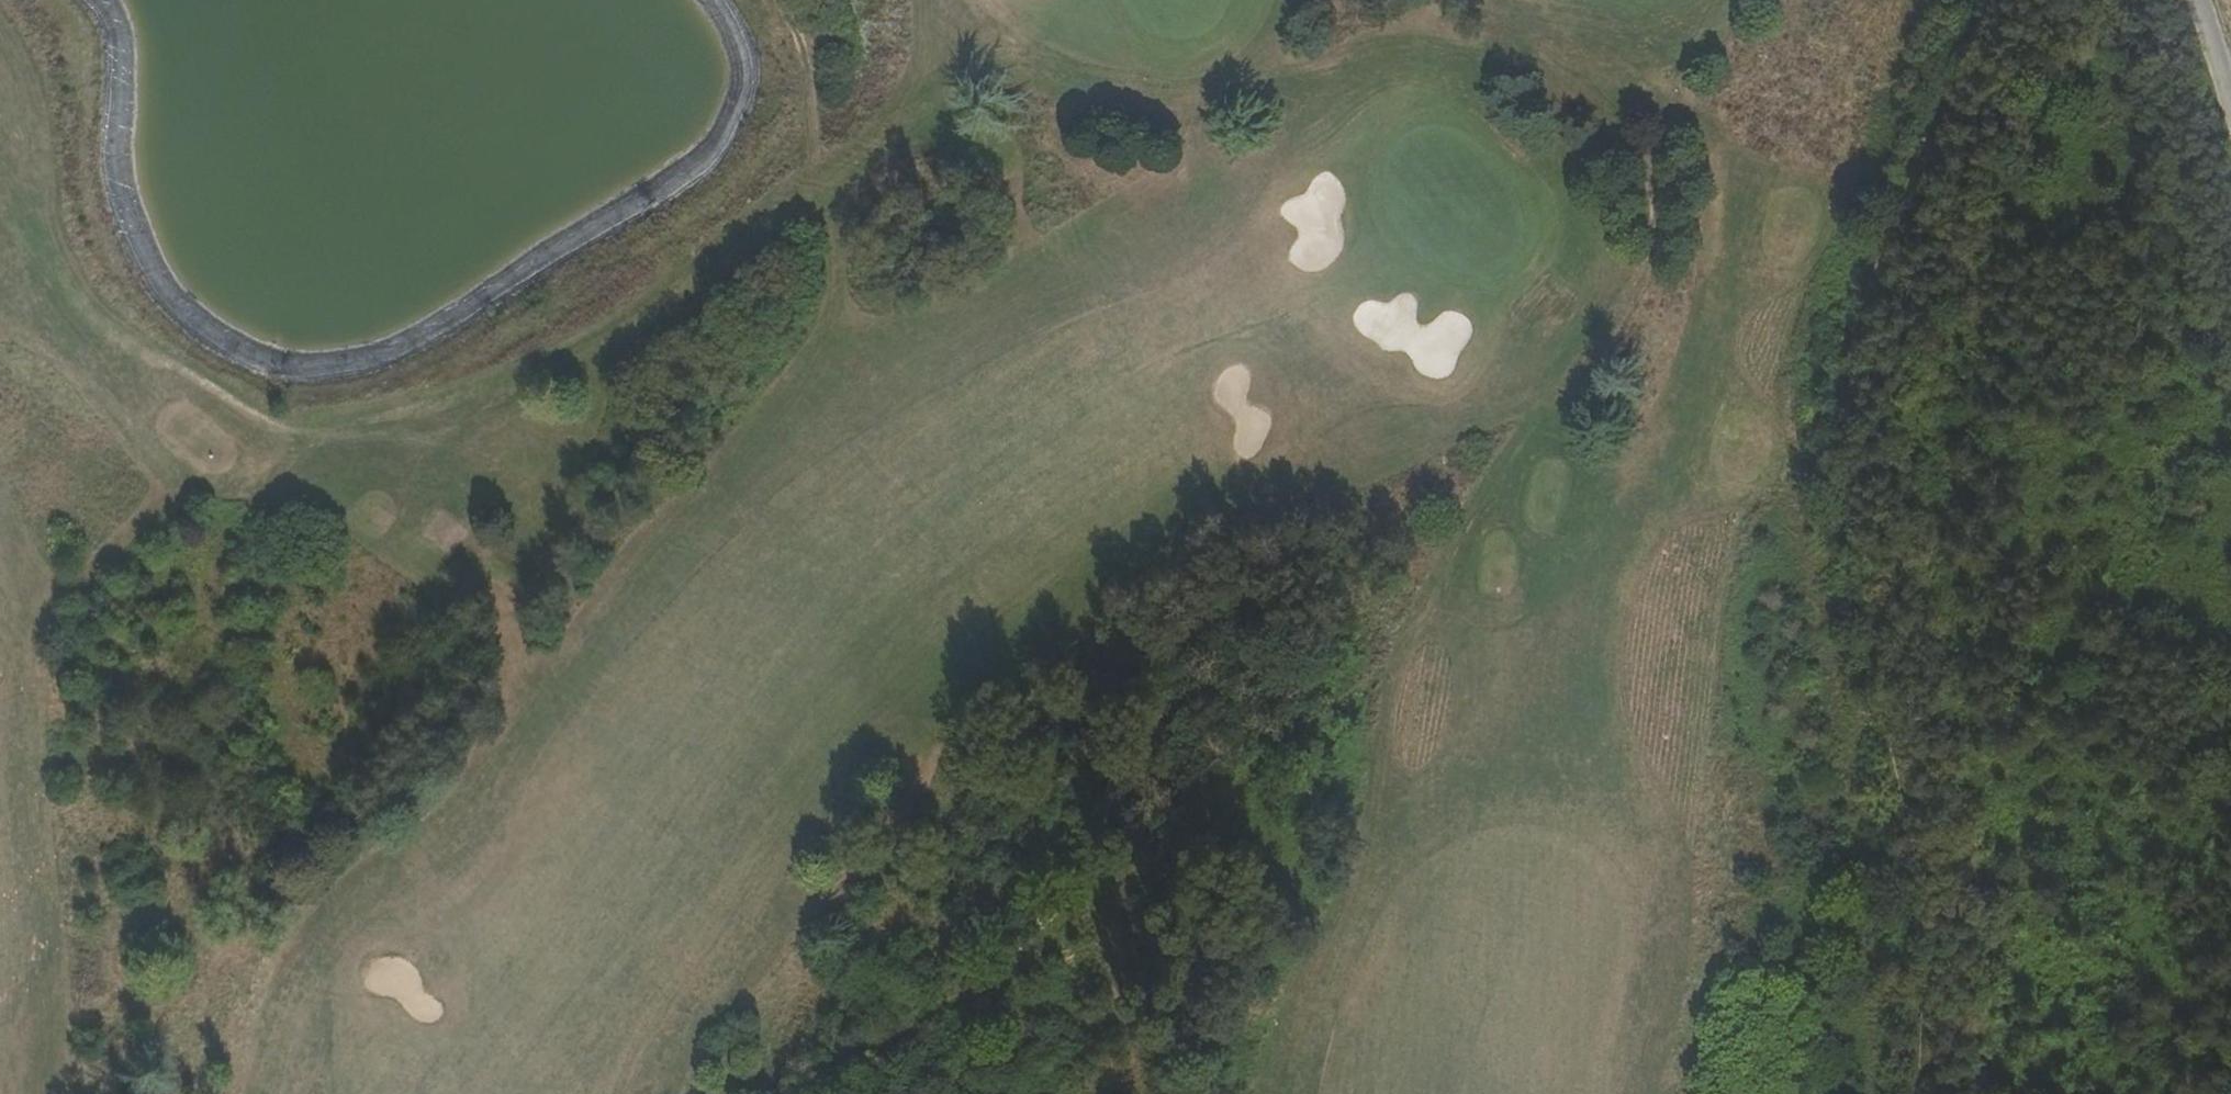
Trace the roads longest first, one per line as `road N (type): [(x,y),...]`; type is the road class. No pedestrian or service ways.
road 1 (track): [(814,1093),(1144,869),(1396,630),(1519,440),(1585,366),(1648,258),(1685,174),(1756,80),(1801,0)]
road 2 (track): [(1896,1093),(1894,863),(1855,488),(1857,300),(1973,0)]

